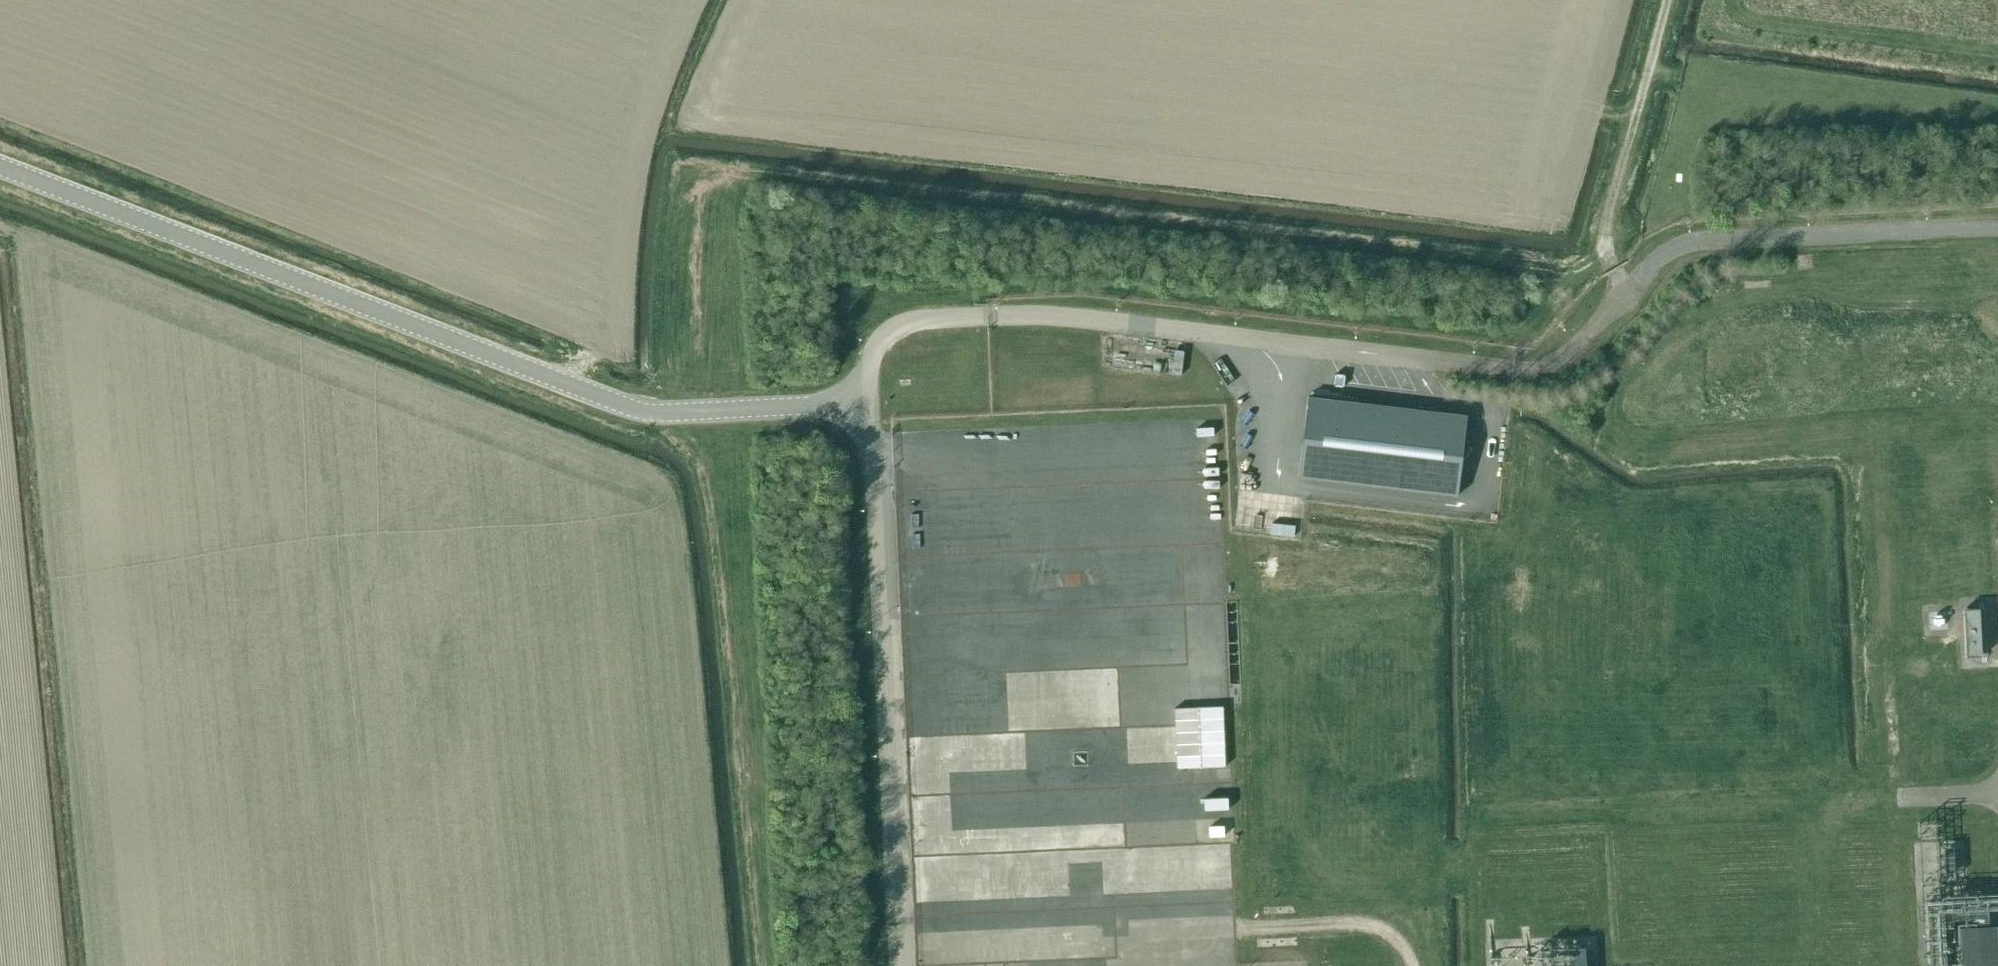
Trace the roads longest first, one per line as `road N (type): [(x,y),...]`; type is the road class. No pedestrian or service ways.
road 1 (unclassified): [(870,403),(630,406),(0,166)]

